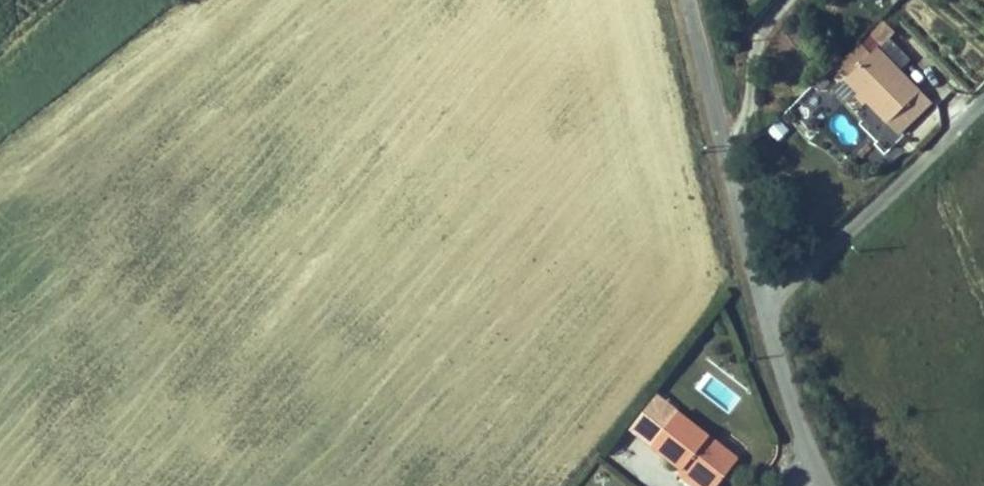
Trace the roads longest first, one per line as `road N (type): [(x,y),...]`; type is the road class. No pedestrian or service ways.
road 1 (unclassified): [(700,0),(770,301)]
road 2 (residential): [(770,301),(983,81)]
road 3 (unclassified): [(770,301),(825,469)]

